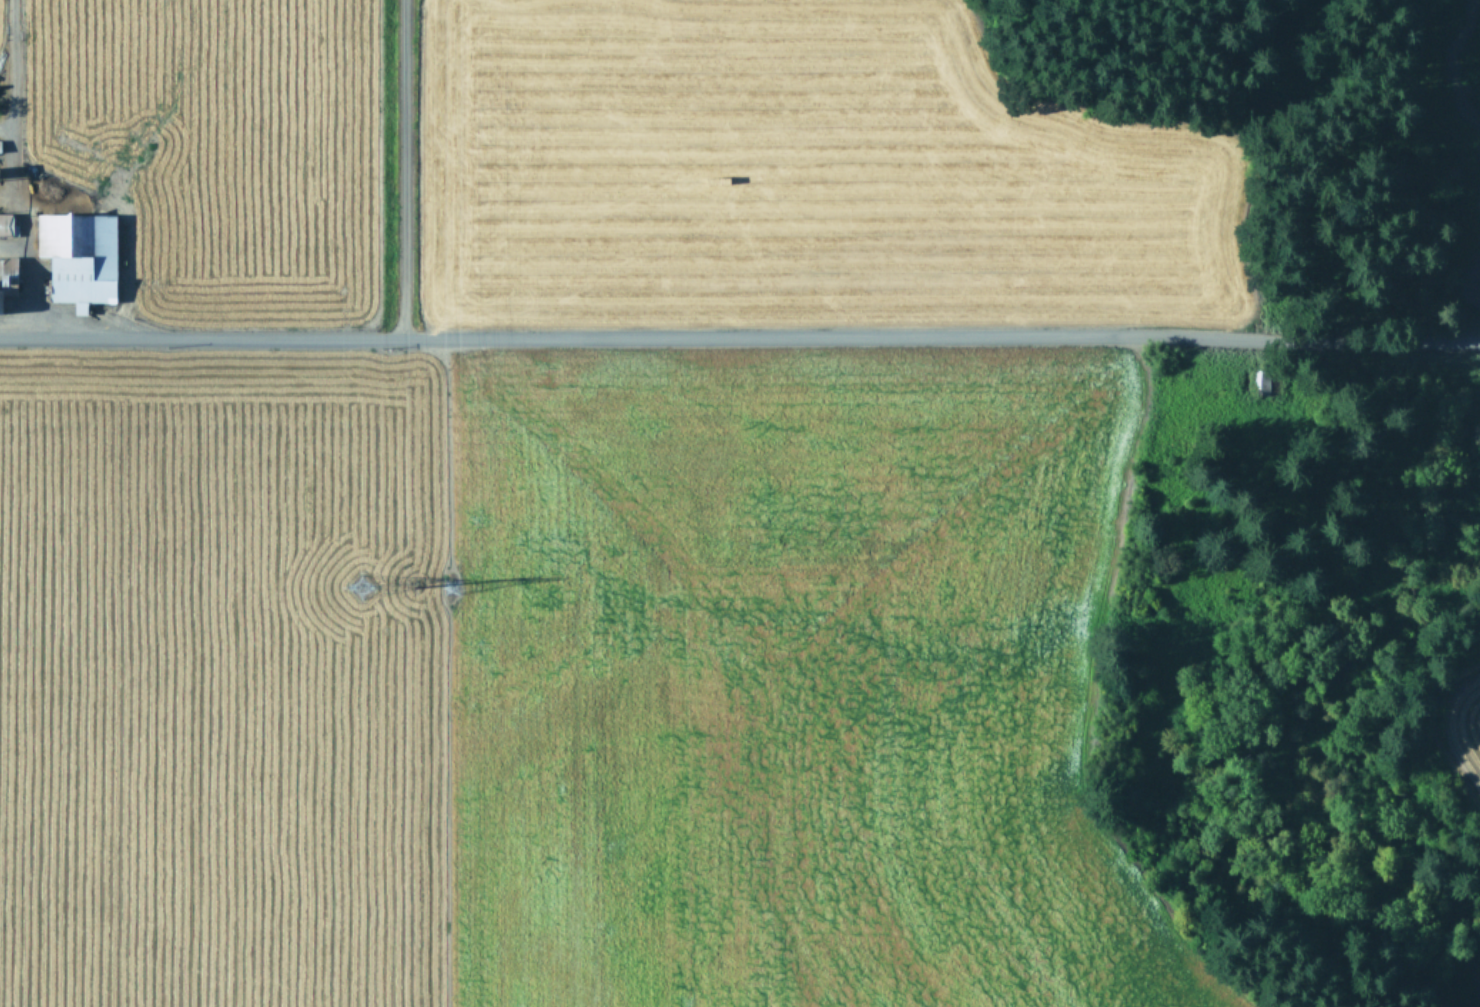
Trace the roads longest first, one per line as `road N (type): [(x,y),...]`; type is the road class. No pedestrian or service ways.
road 1 (residential): [(1479,337),(0,335)]

